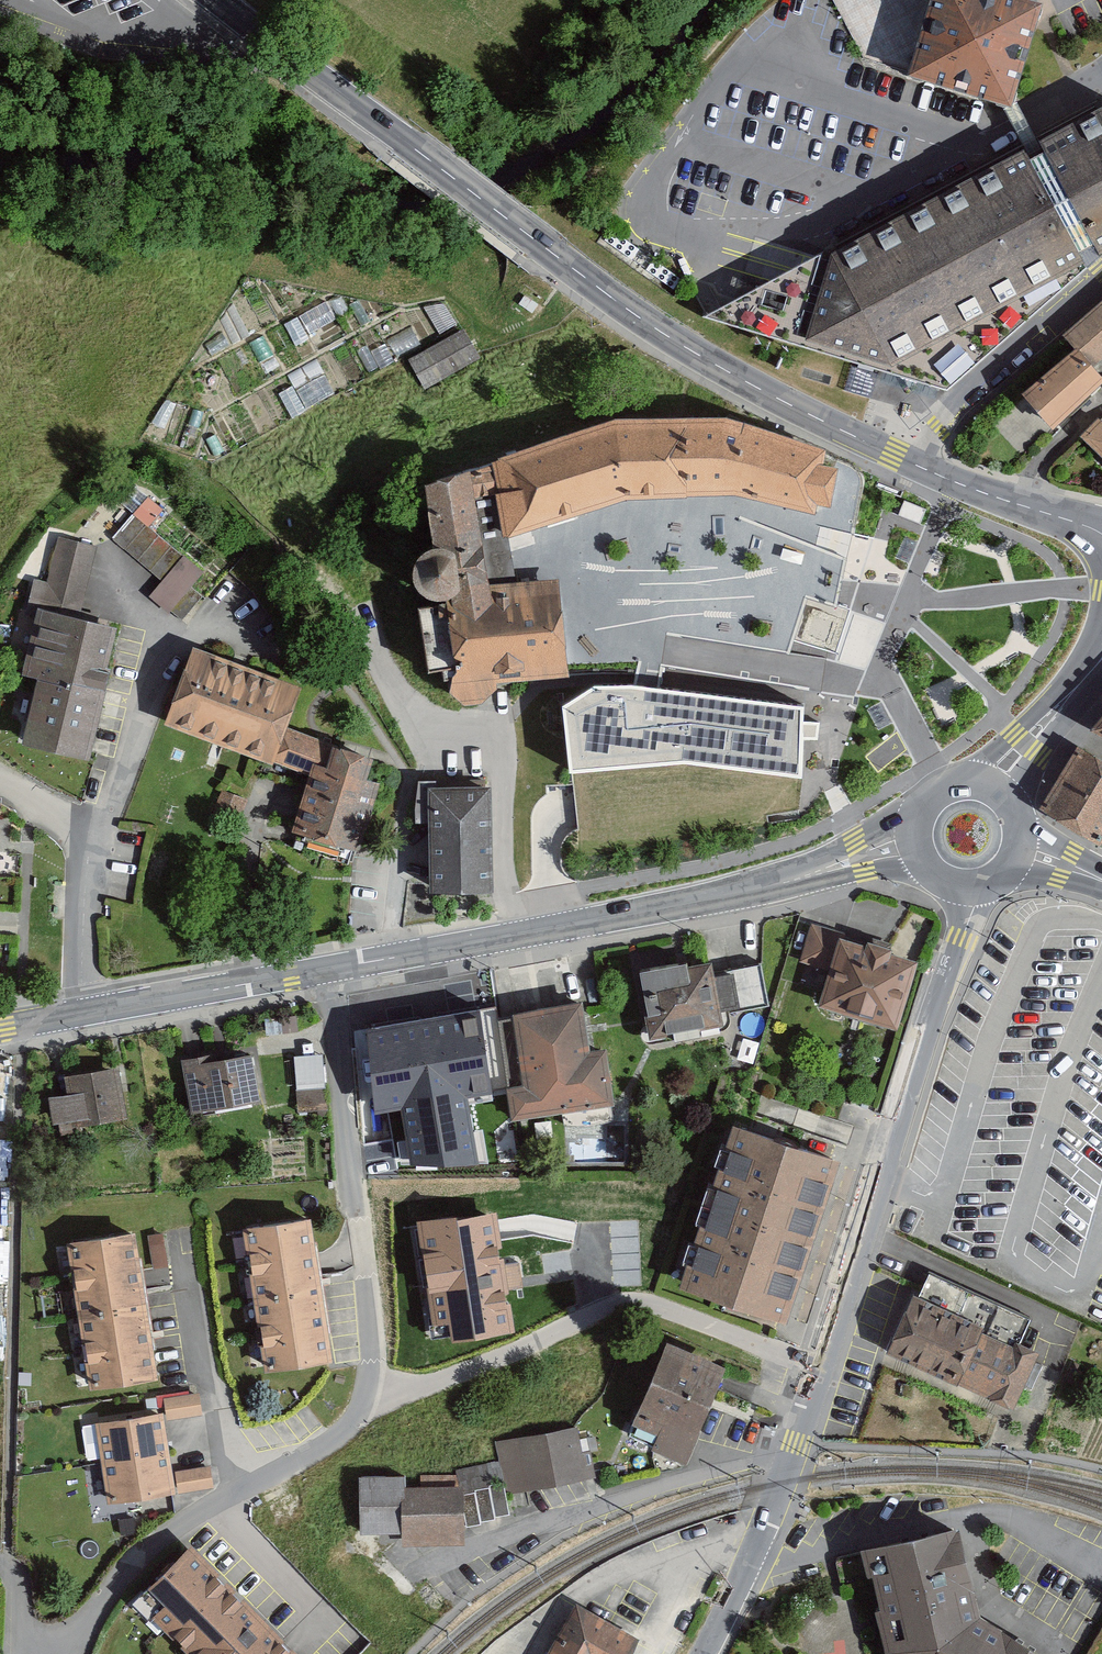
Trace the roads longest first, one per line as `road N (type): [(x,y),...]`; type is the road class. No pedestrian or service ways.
road 1 (tertiary): [(219,0),(662,332),(920,467)]
road 2 (tertiary): [(973,887),(870,1231),(820,1368)]
road 3 (residential): [(368,1390),(406,1393),(639,1301),(820,1368)]
road 4 (tertiary): [(329,967),(791,881)]
road 5 (residential): [(329,967),(371,1332),(368,1390)]
road 6 (residential): [(368,1390),(333,1439),(151,1544),(67,1653)]
road 7 (tertiary): [(0,1026),(329,967)]
road 8 (tertiary): [(820,1368),(748,1568),(706,1653)]
road 9 (unclassified): [(920,467),(959,393),(1101,281)]
road 10 (tertiary): [(920,467),(1101,534)]
road 11 (tertiary): [(1089,673),(964,781)]
road 12 (tertiary): [(1012,804),(1089,673)]
road 13 (tertiary): [(919,814),(791,881)]
road 14 (tertiary): [(791,881),(933,873)]

